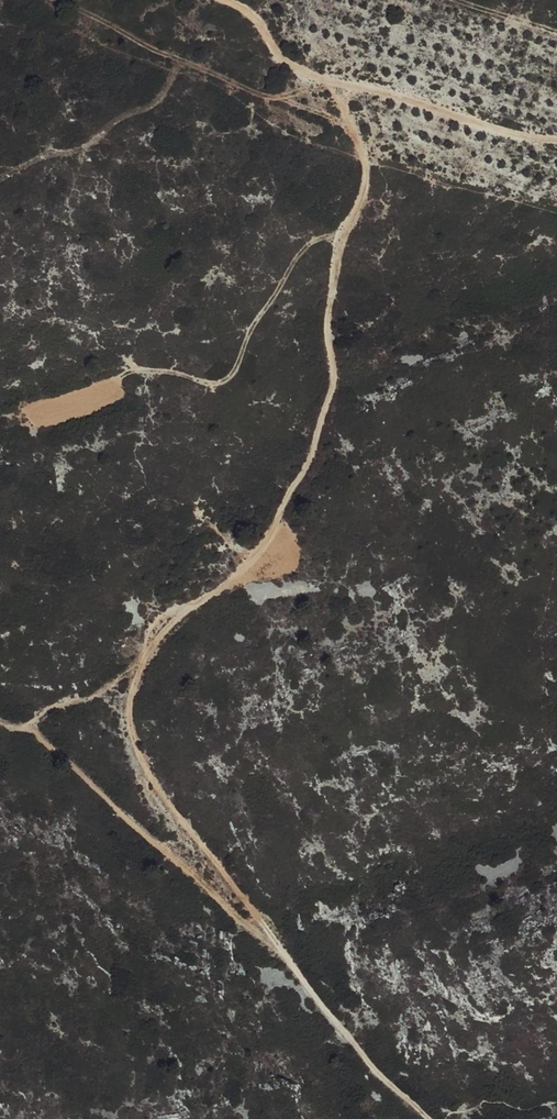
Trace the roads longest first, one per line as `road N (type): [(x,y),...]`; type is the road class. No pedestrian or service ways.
road 1 (track): [(339,77),(363,165),(333,248),(330,388),(307,457),(241,569),(213,598),(157,627),(118,687),(122,715),(189,826),(372,1069),(434,1118)]
road 2 (track): [(281,948),(27,724),(0,722)]
road 3 (track): [(239,0),(293,62),(407,90),(525,132),(556,133)]
road 4 (track): [(338,236),(303,249),(223,383),(173,370),(133,370),(120,378)]

